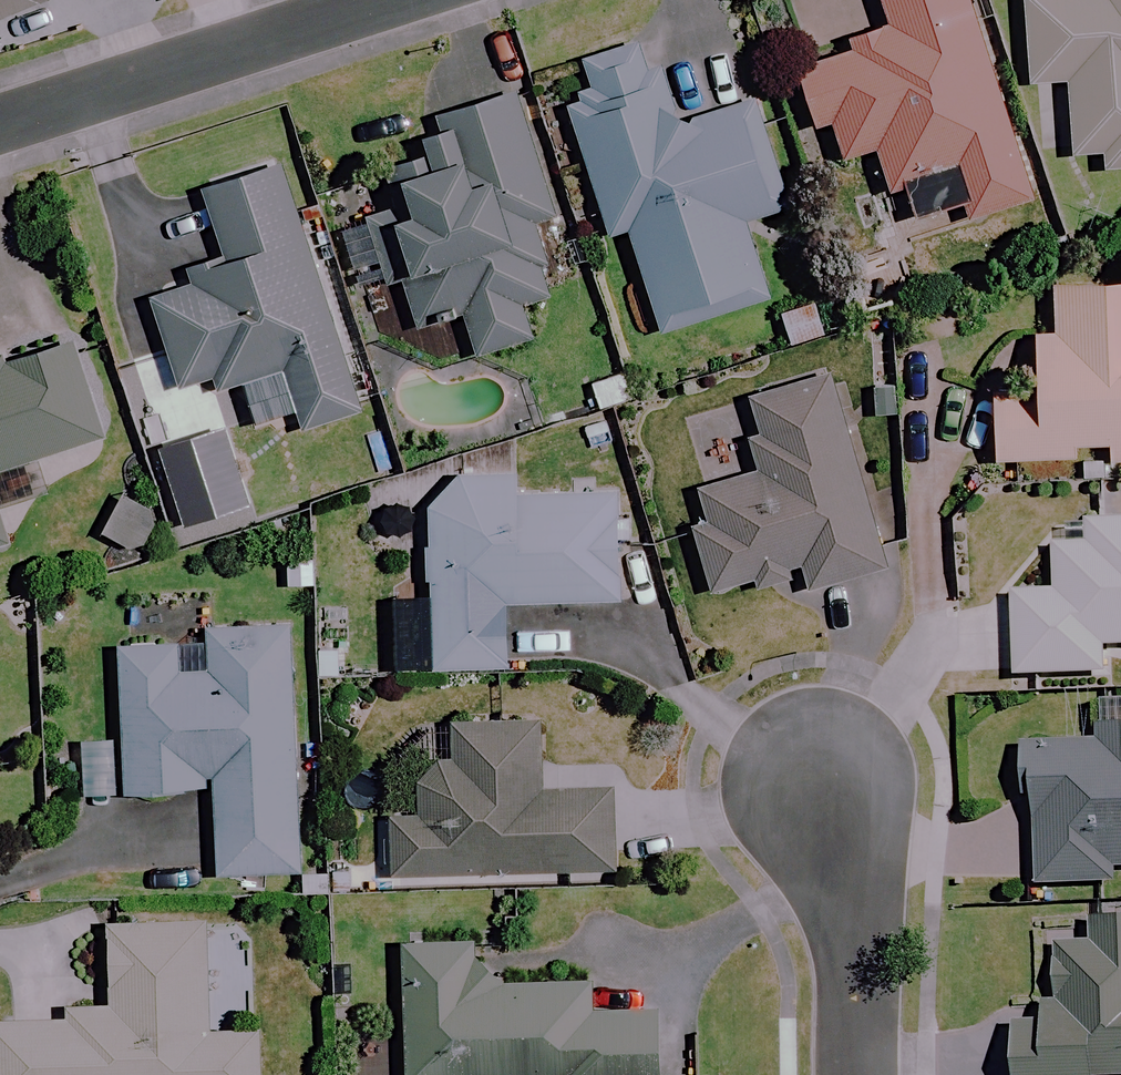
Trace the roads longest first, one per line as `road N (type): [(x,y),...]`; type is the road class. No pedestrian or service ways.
road 1 (residential): [(0,122),(390,0)]
road 2 (residential): [(827,770),(863,877),(866,1074)]

